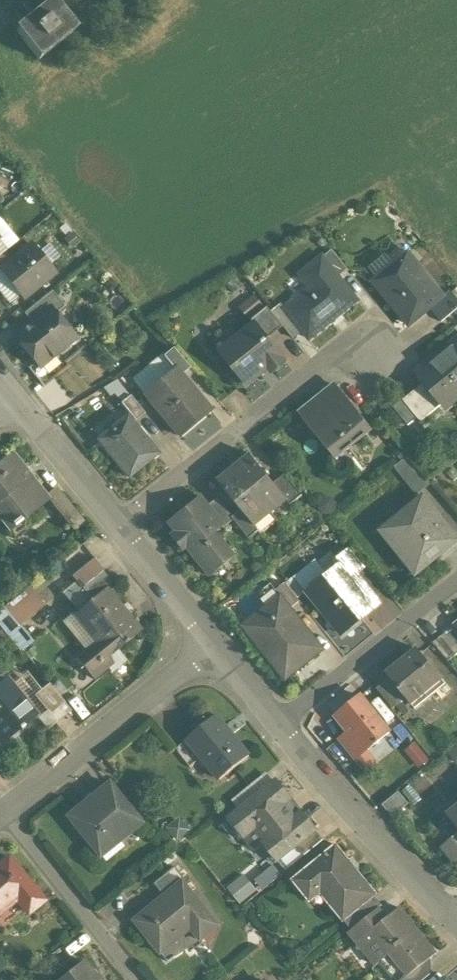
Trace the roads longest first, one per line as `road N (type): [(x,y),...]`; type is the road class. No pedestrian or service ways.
road 1 (residential): [(119,526),(334,357),(359,351),(391,381)]
road 2 (residential): [(213,641),(6,814)]
road 3 (residential): [(450,918),(281,725)]
road 4 (residential): [(281,725),(456,585)]
road 5 (residential): [(6,814),(136,979)]
road 6 (residential): [(119,526),(18,399)]
road 7 (residential): [(213,641),(119,526)]

